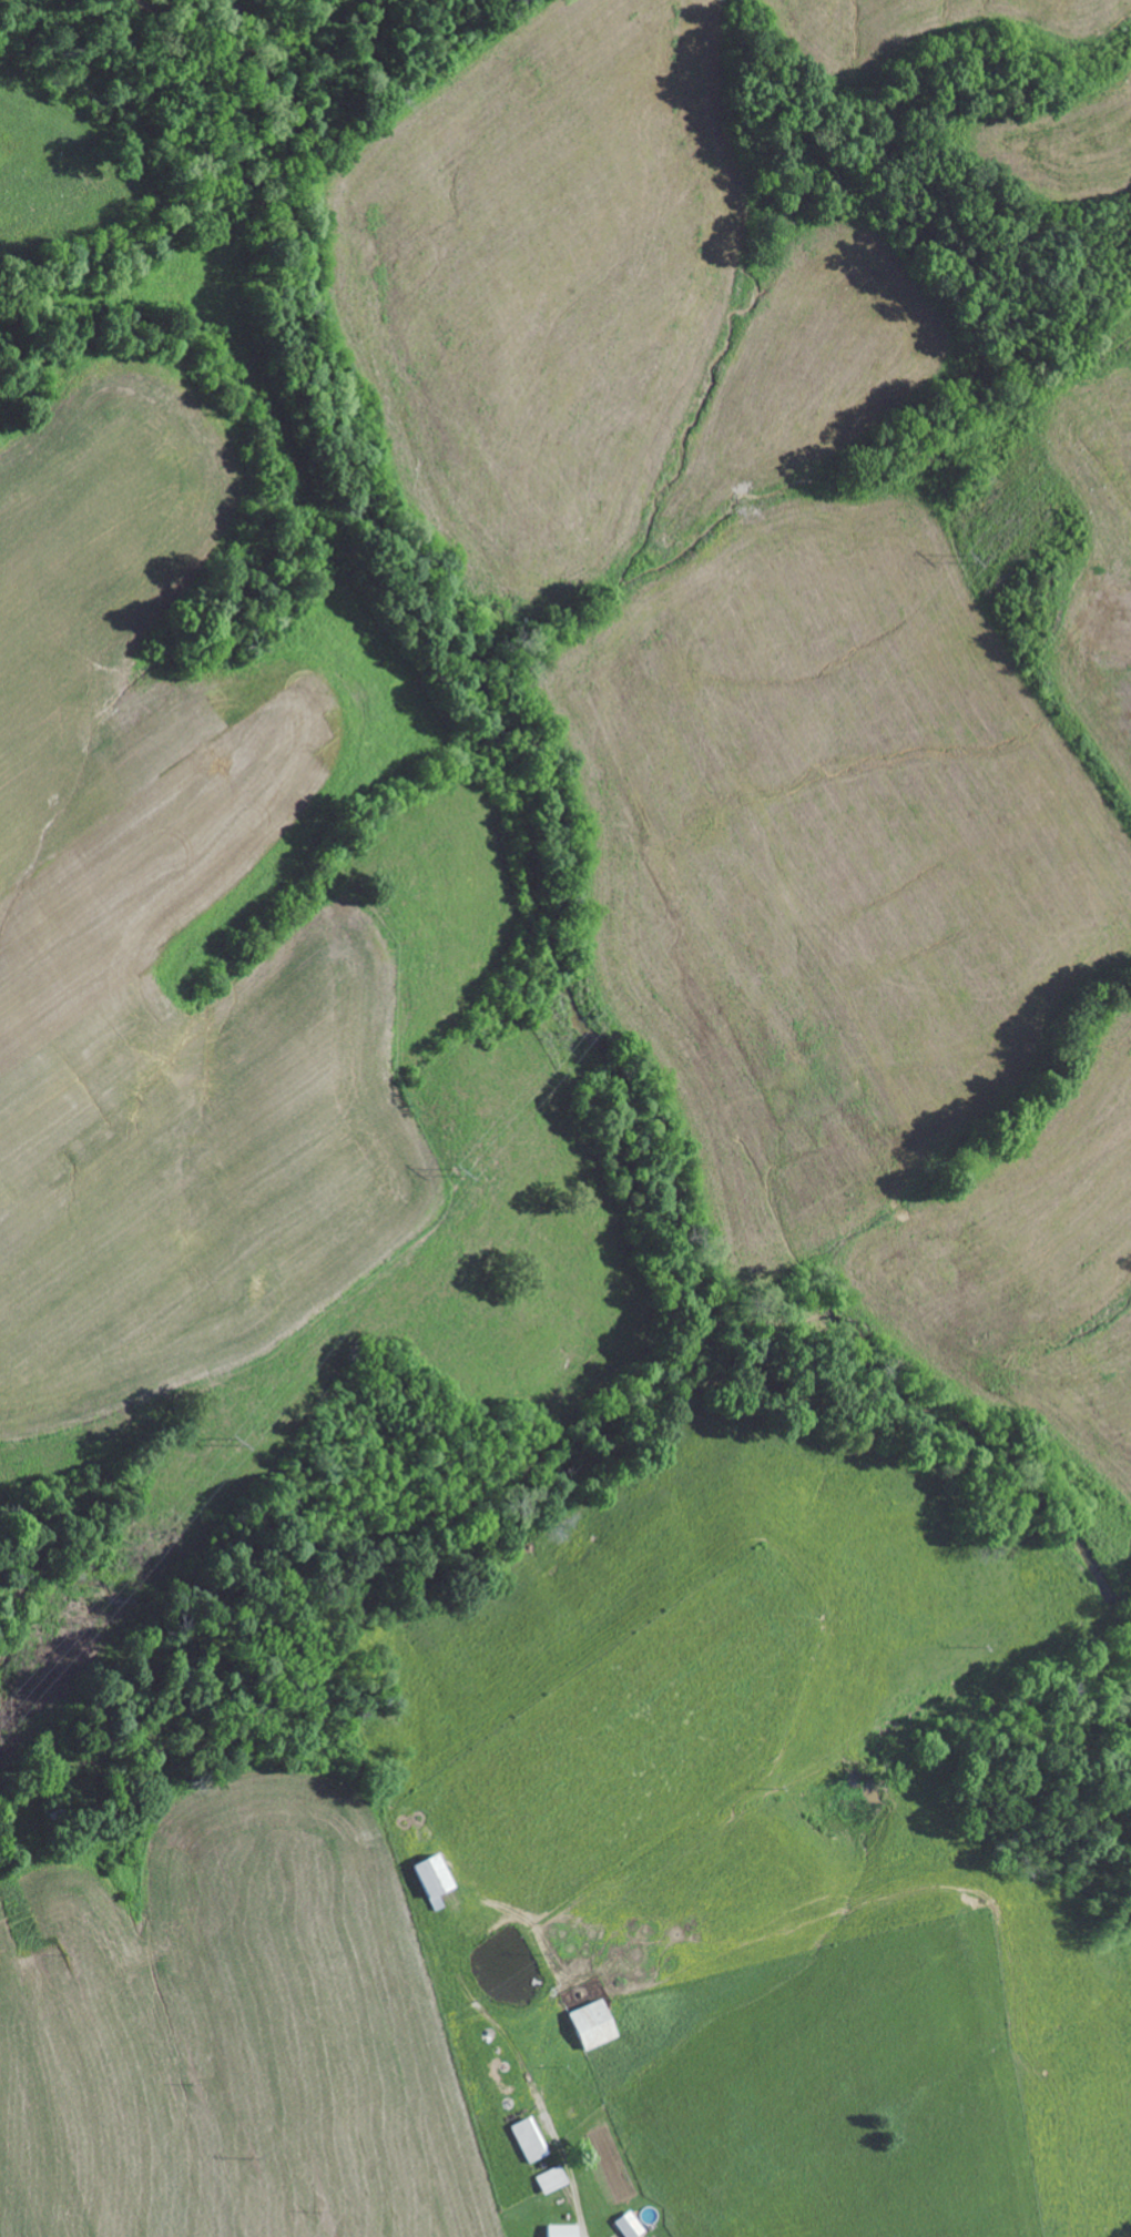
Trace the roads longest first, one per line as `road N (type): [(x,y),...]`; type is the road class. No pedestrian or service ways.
road 1 (residential): [(676,2236),(651,2157),(646,2057),(574,1920)]

